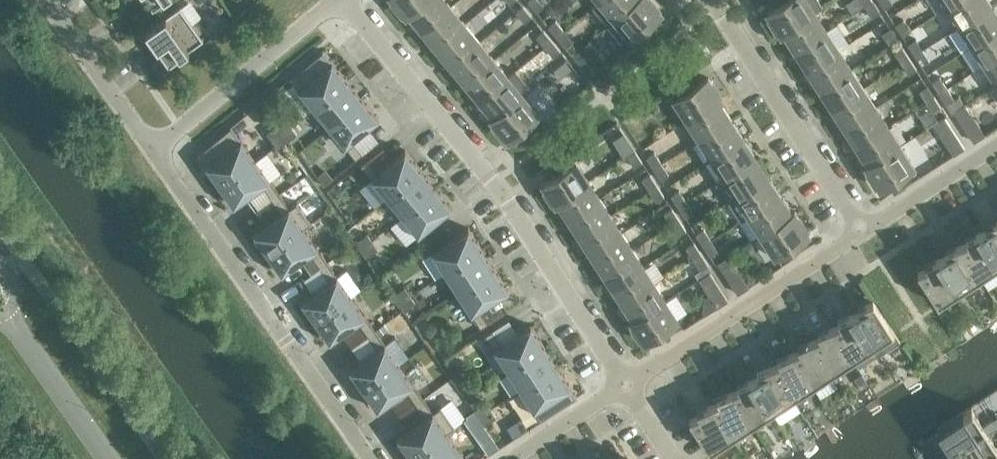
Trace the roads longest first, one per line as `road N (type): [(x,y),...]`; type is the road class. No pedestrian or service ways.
road 1 (residential): [(621,386),(495,180),(330,3)]
road 2 (residential): [(369,458),(154,152)]
road 3 (residential): [(621,386),(861,232)]
road 4 (residential): [(861,232),(715,0)]
road 5 (residential): [(154,152),(330,3)]
road 6 (residential): [(154,152),(44,0)]
road 7 (tertiary): [(6,314),(108,458)]
road 8 (residential): [(861,232),(996,145)]
road 9 (residential): [(508,458),(621,386)]

